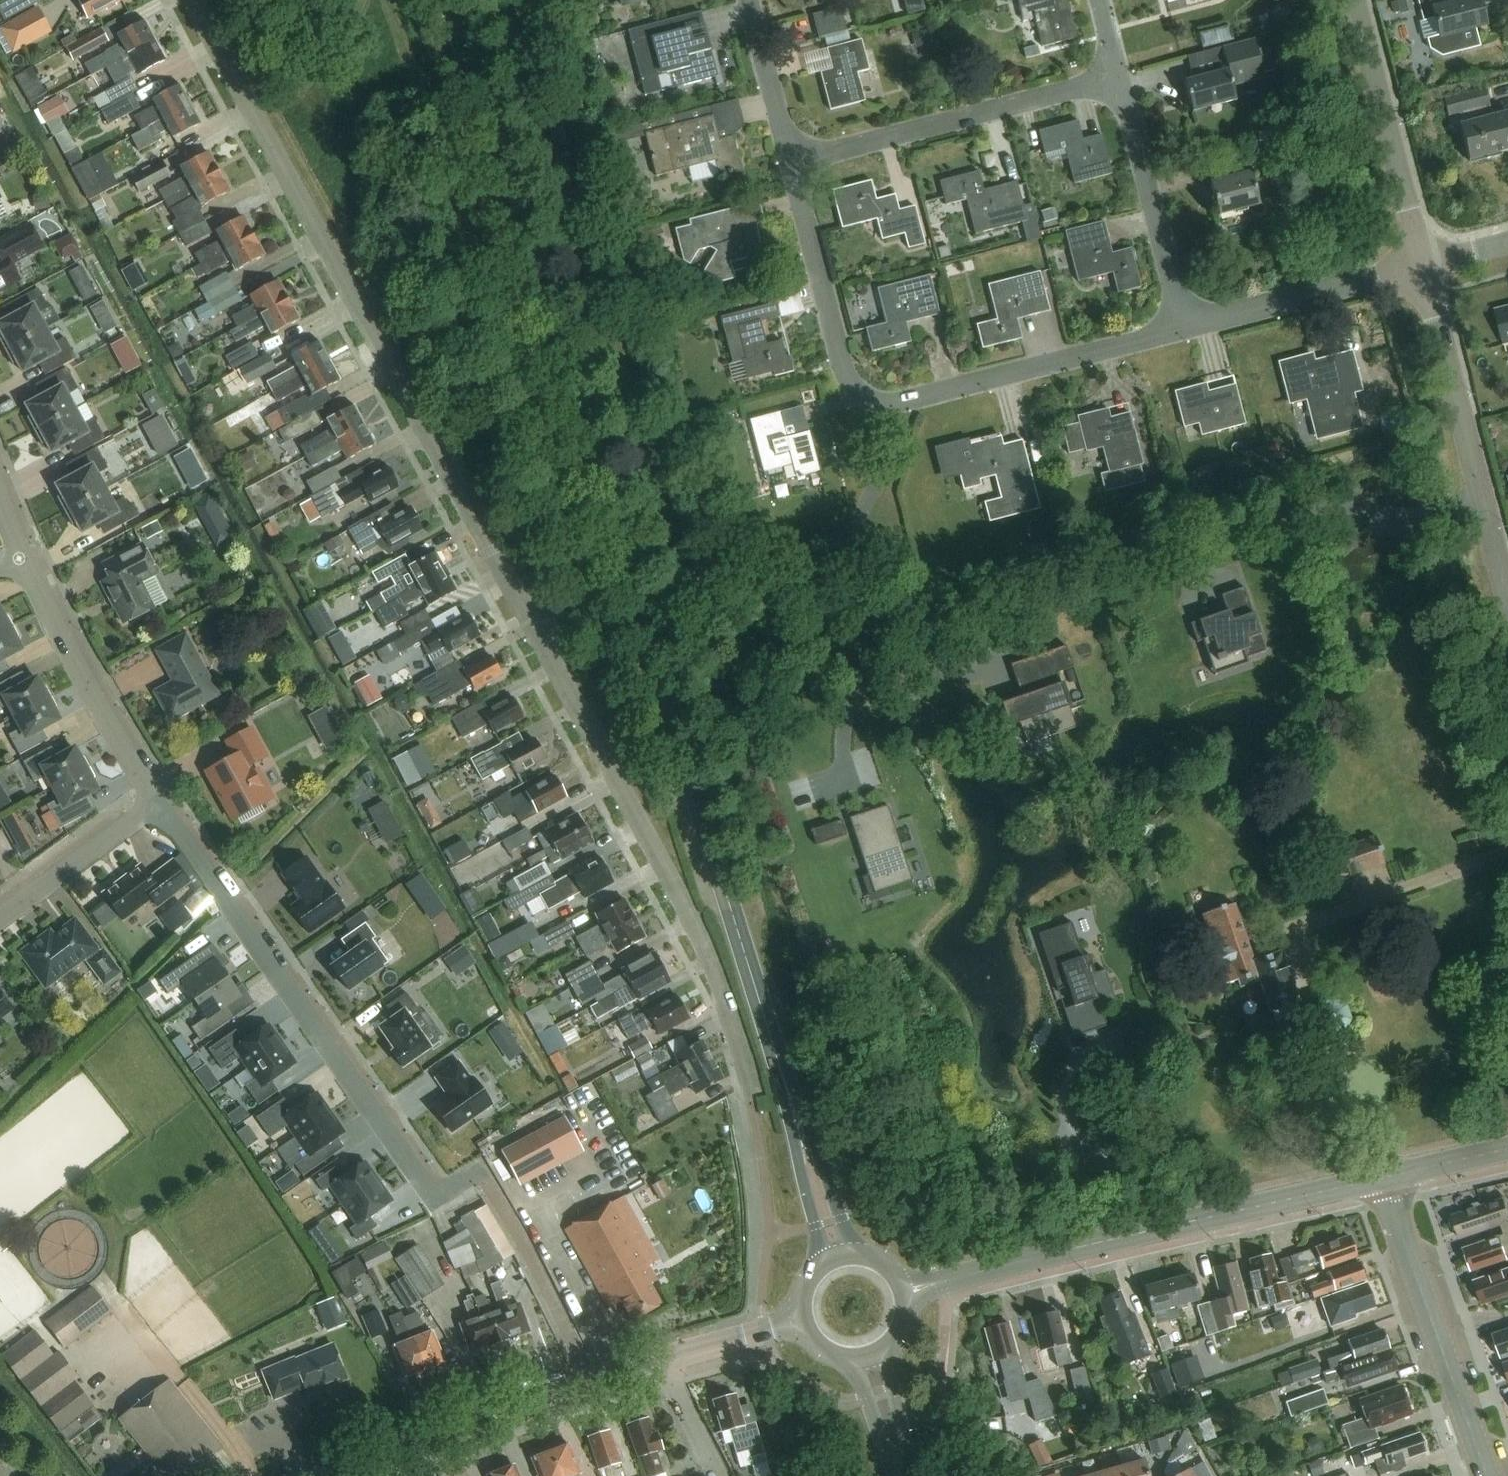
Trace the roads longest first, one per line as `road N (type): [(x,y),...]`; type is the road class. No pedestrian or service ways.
road 1 (secondary): [(837,1257),(450,0)]
road 2 (unclassified): [(750,1099),(718,980),(693,921),(191,0)]
road 3 (residential): [(787,164),(843,370),(879,404),(1183,327)]
road 4 (unclassified): [(478,1171),(433,1199),(157,801)]
road 5 (tertiary): [(902,1294),(1383,1178)]
road 6 (tertiary): [(350,1475),(658,1359),(801,1320)]
road 7 (unclassified): [(1421,261),(1507,595)]
road 8 (residential): [(787,164),(1119,79)]
road 9 (residential): [(1486,1475),(1383,1178)]
road 10 (unclassified): [(20,560),(157,801)]
road 11 (unclassified): [(1353,0),(1421,261)]
road 12 (residential): [(1183,327),(1119,79)]
road 13 (residential): [(1183,327),(1421,261)]
road 14 (unclassified): [(157,801),(0,918)]
road 15 (residential): [(746,0),(787,164)]
road 16 (tertiary): [(1383,1178),(1507,1149)]
road 17 (secondary): [(903,1475),(869,1357)]

